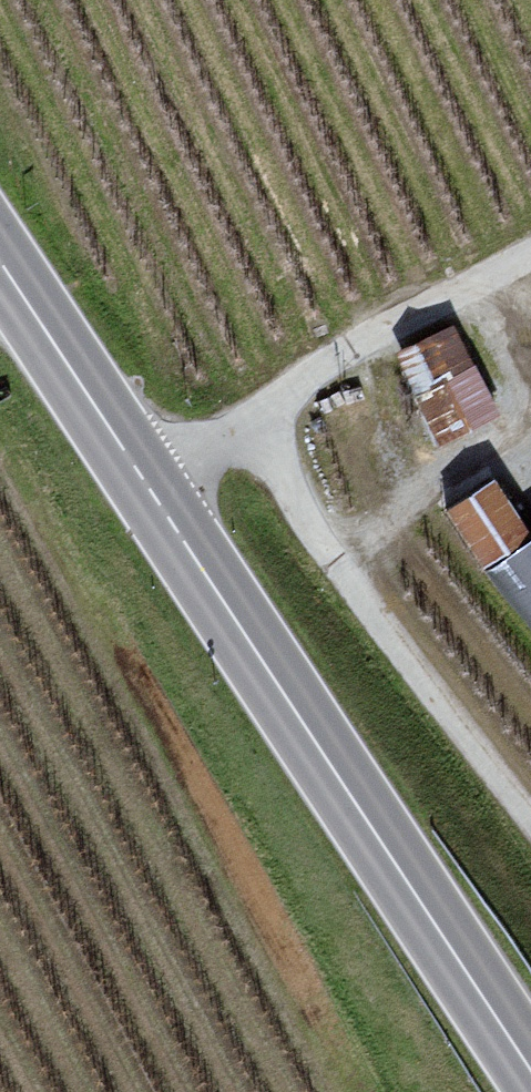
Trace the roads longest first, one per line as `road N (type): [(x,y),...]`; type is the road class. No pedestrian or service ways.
road 1 (tertiary): [(143,483),(530,1073)]
road 2 (track): [(530,834),(338,583),(283,484),(263,416)]
road 3 (unclassified): [(530,267),(143,483)]
road 4 (tertiary): [(0,279),(143,483)]

